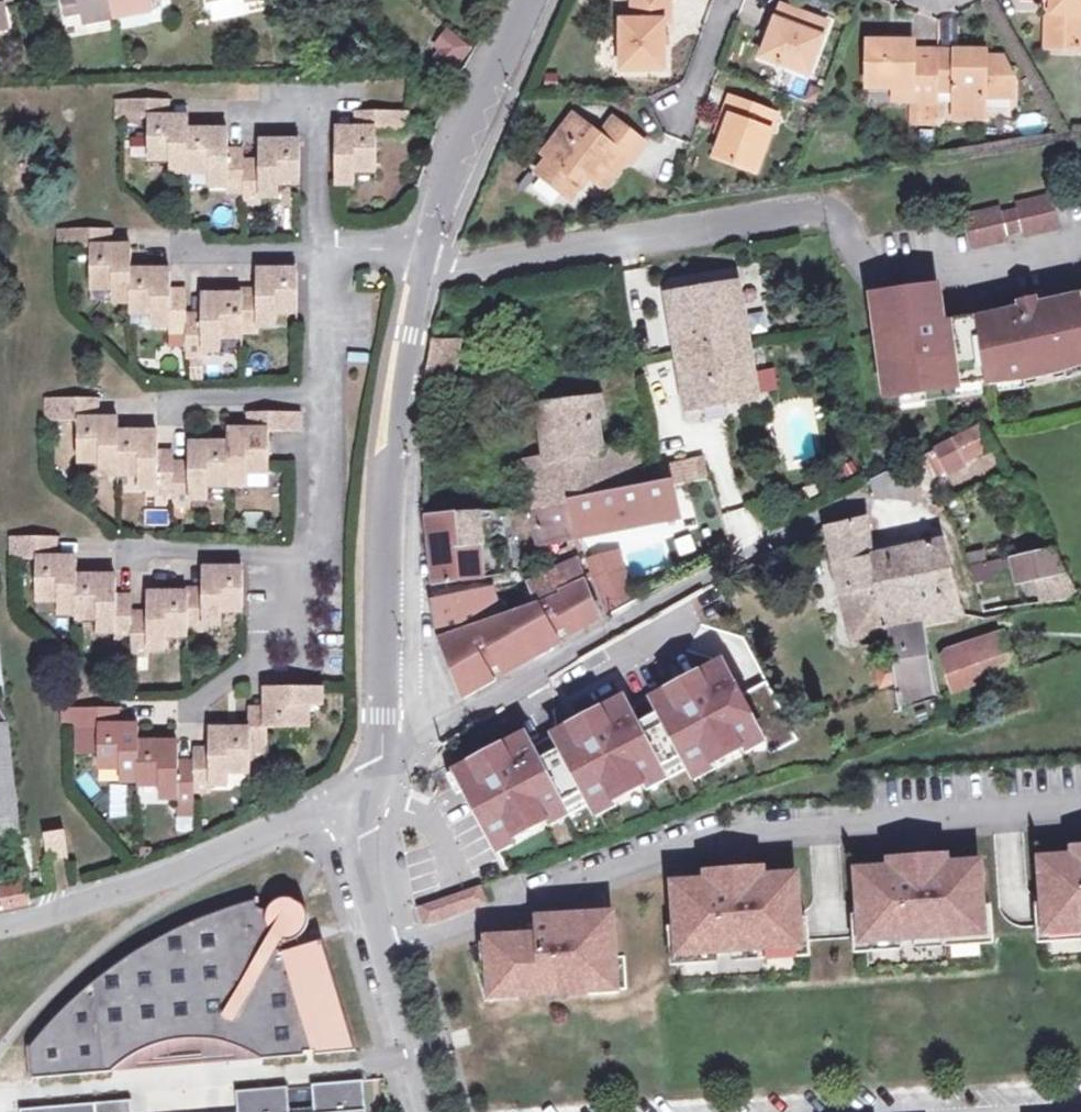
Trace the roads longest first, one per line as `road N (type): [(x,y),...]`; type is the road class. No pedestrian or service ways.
road 1 (residential): [(525,0),(424,249),(394,442),(385,749),(365,792)]
road 2 (residential): [(389,954),(707,835),(1080,804)]
road 3 (residential): [(365,792),(142,886),(0,921)]
road 4 (residential): [(874,278),(962,267),(1080,234)]
road 5 (unclassified): [(365,792),(389,954)]
road 6 (unclassified): [(389,954),(434,1111)]

